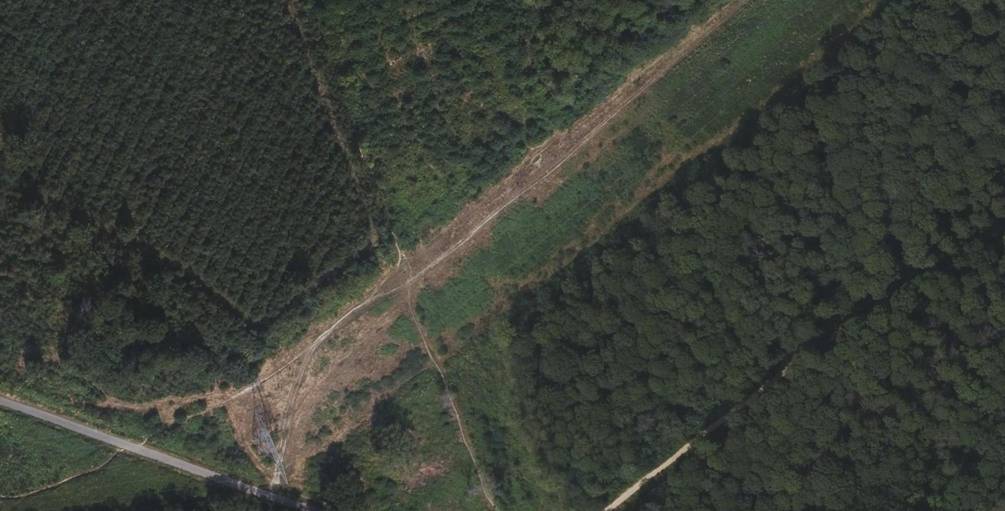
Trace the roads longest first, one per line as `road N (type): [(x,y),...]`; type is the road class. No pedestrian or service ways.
road 1 (track): [(613,510),(797,372),(1004,250)]
road 2 (track): [(525,189),(748,0)]
road 3 (track): [(280,499),(291,410),(320,340)]
road 4 (track): [(411,282),(525,189)]

